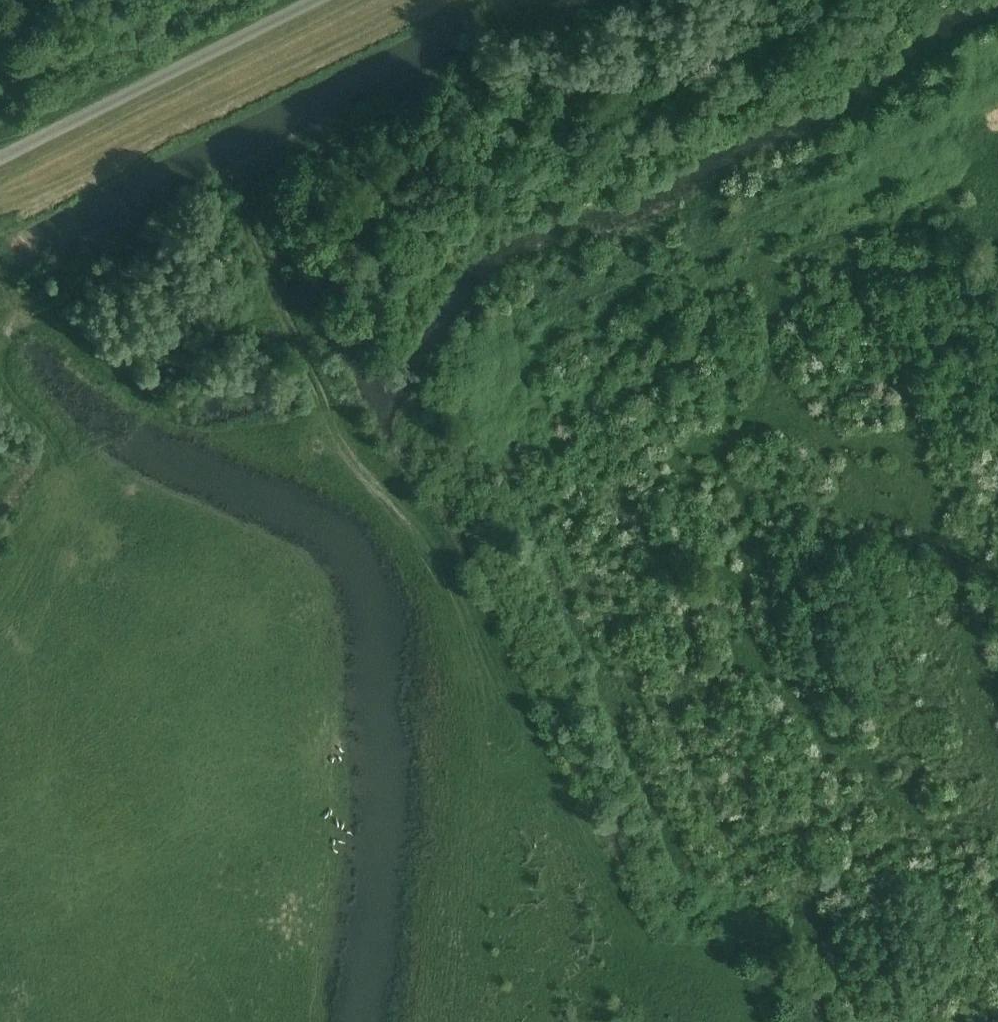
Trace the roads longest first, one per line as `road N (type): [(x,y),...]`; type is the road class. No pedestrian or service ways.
road 1 (unclassified): [(0,152),(306,0)]

